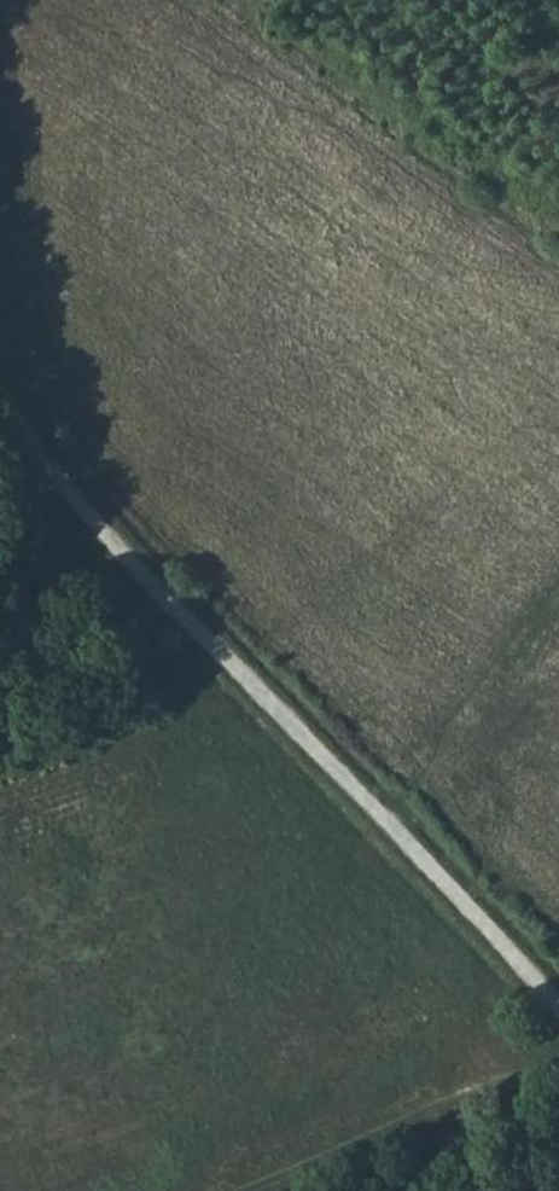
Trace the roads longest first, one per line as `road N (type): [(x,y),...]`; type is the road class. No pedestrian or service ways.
road 1 (track): [(303,1190),(558,1089)]

